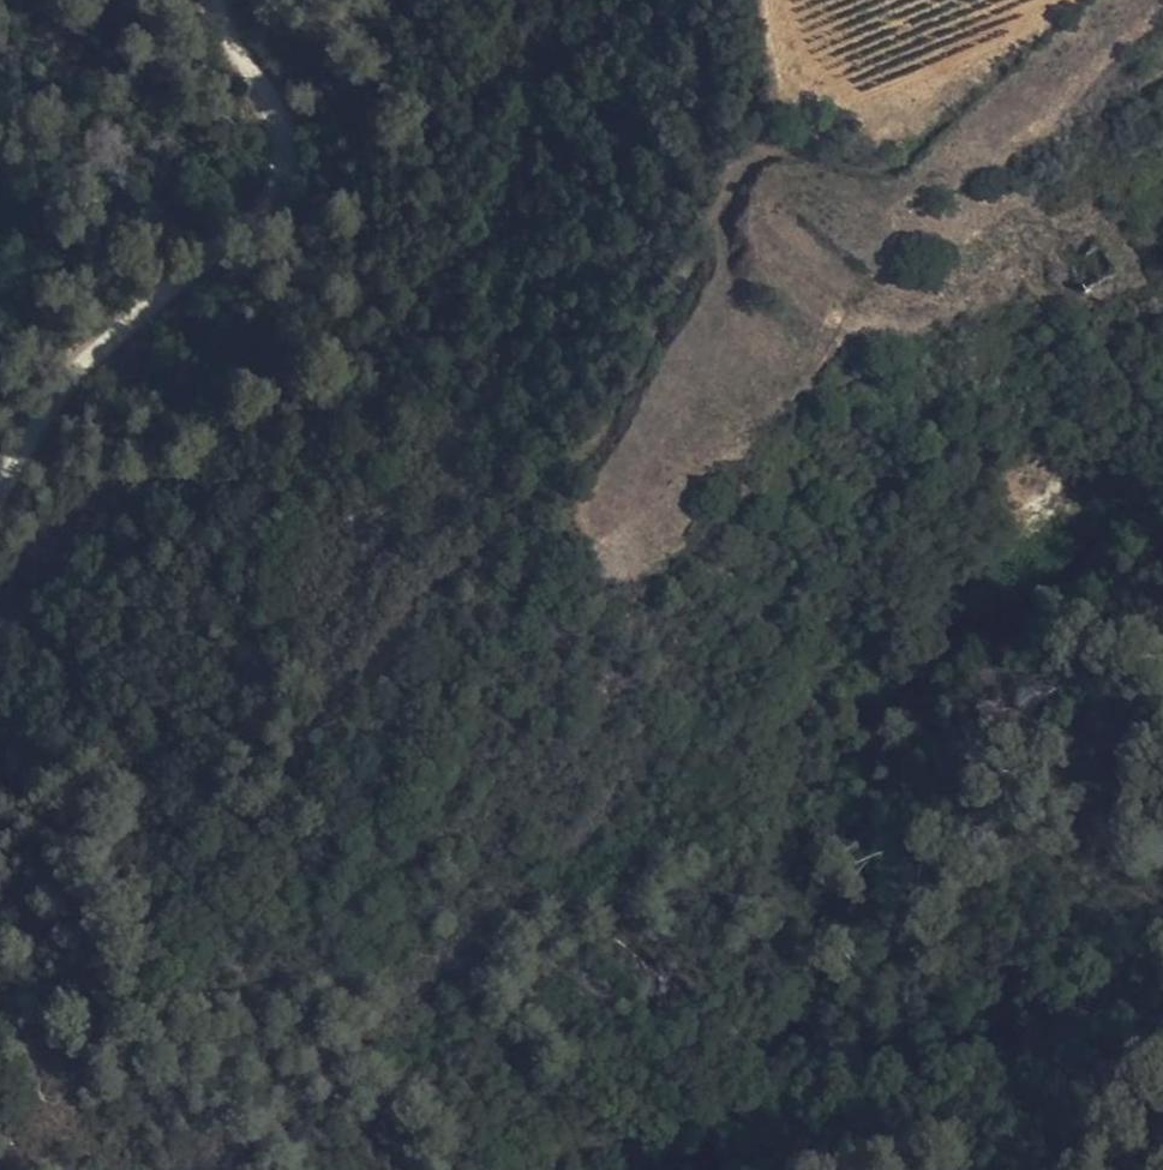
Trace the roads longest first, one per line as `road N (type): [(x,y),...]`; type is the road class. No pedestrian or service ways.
road 1 (track): [(0,458),(89,329),(275,174),(235,0)]

